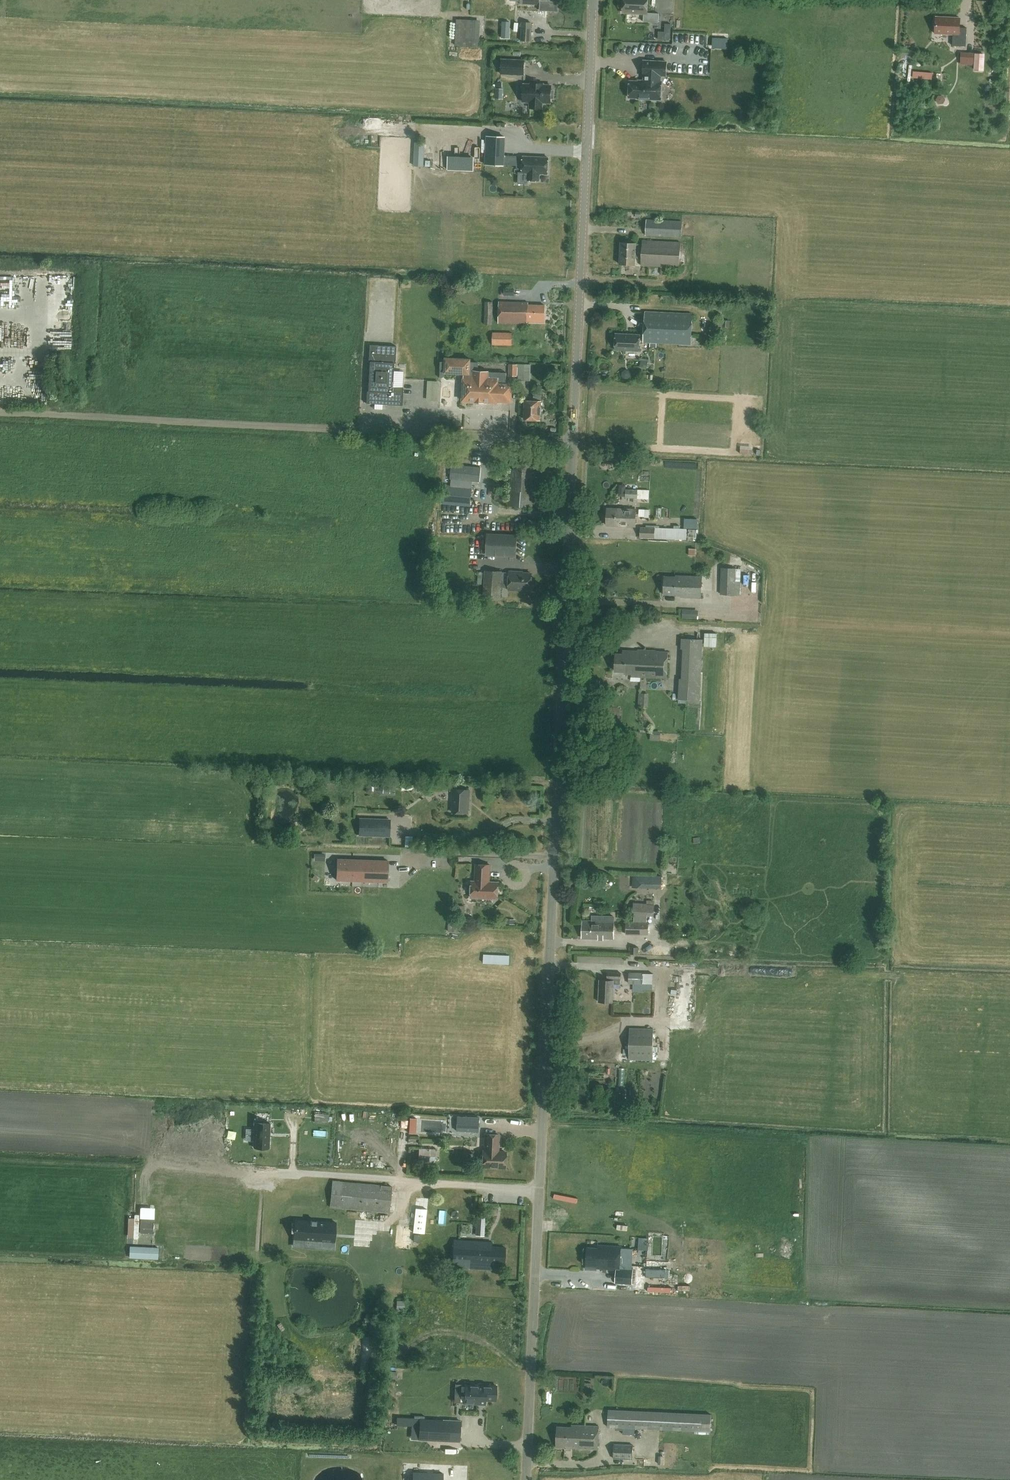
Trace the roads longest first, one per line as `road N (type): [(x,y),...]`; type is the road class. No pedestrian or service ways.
road 1 (unclassified): [(529,1479),(595,0)]
road 2 (track): [(542,1189),(165,1178)]
road 3 (track): [(0,414),(361,434)]

